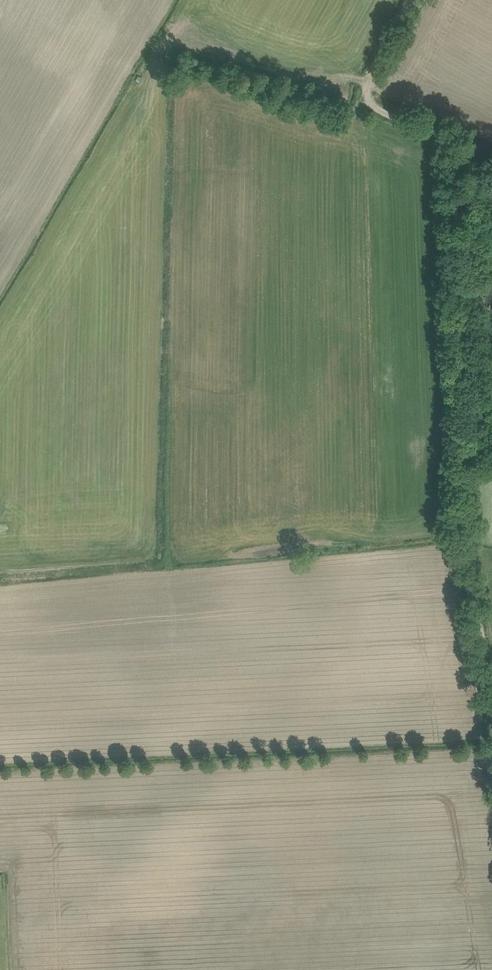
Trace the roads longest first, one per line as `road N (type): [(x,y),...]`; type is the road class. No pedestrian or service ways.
road 1 (track): [(491,697),(467,529),(457,156),(445,134),(383,112),(368,98),(412,0)]

